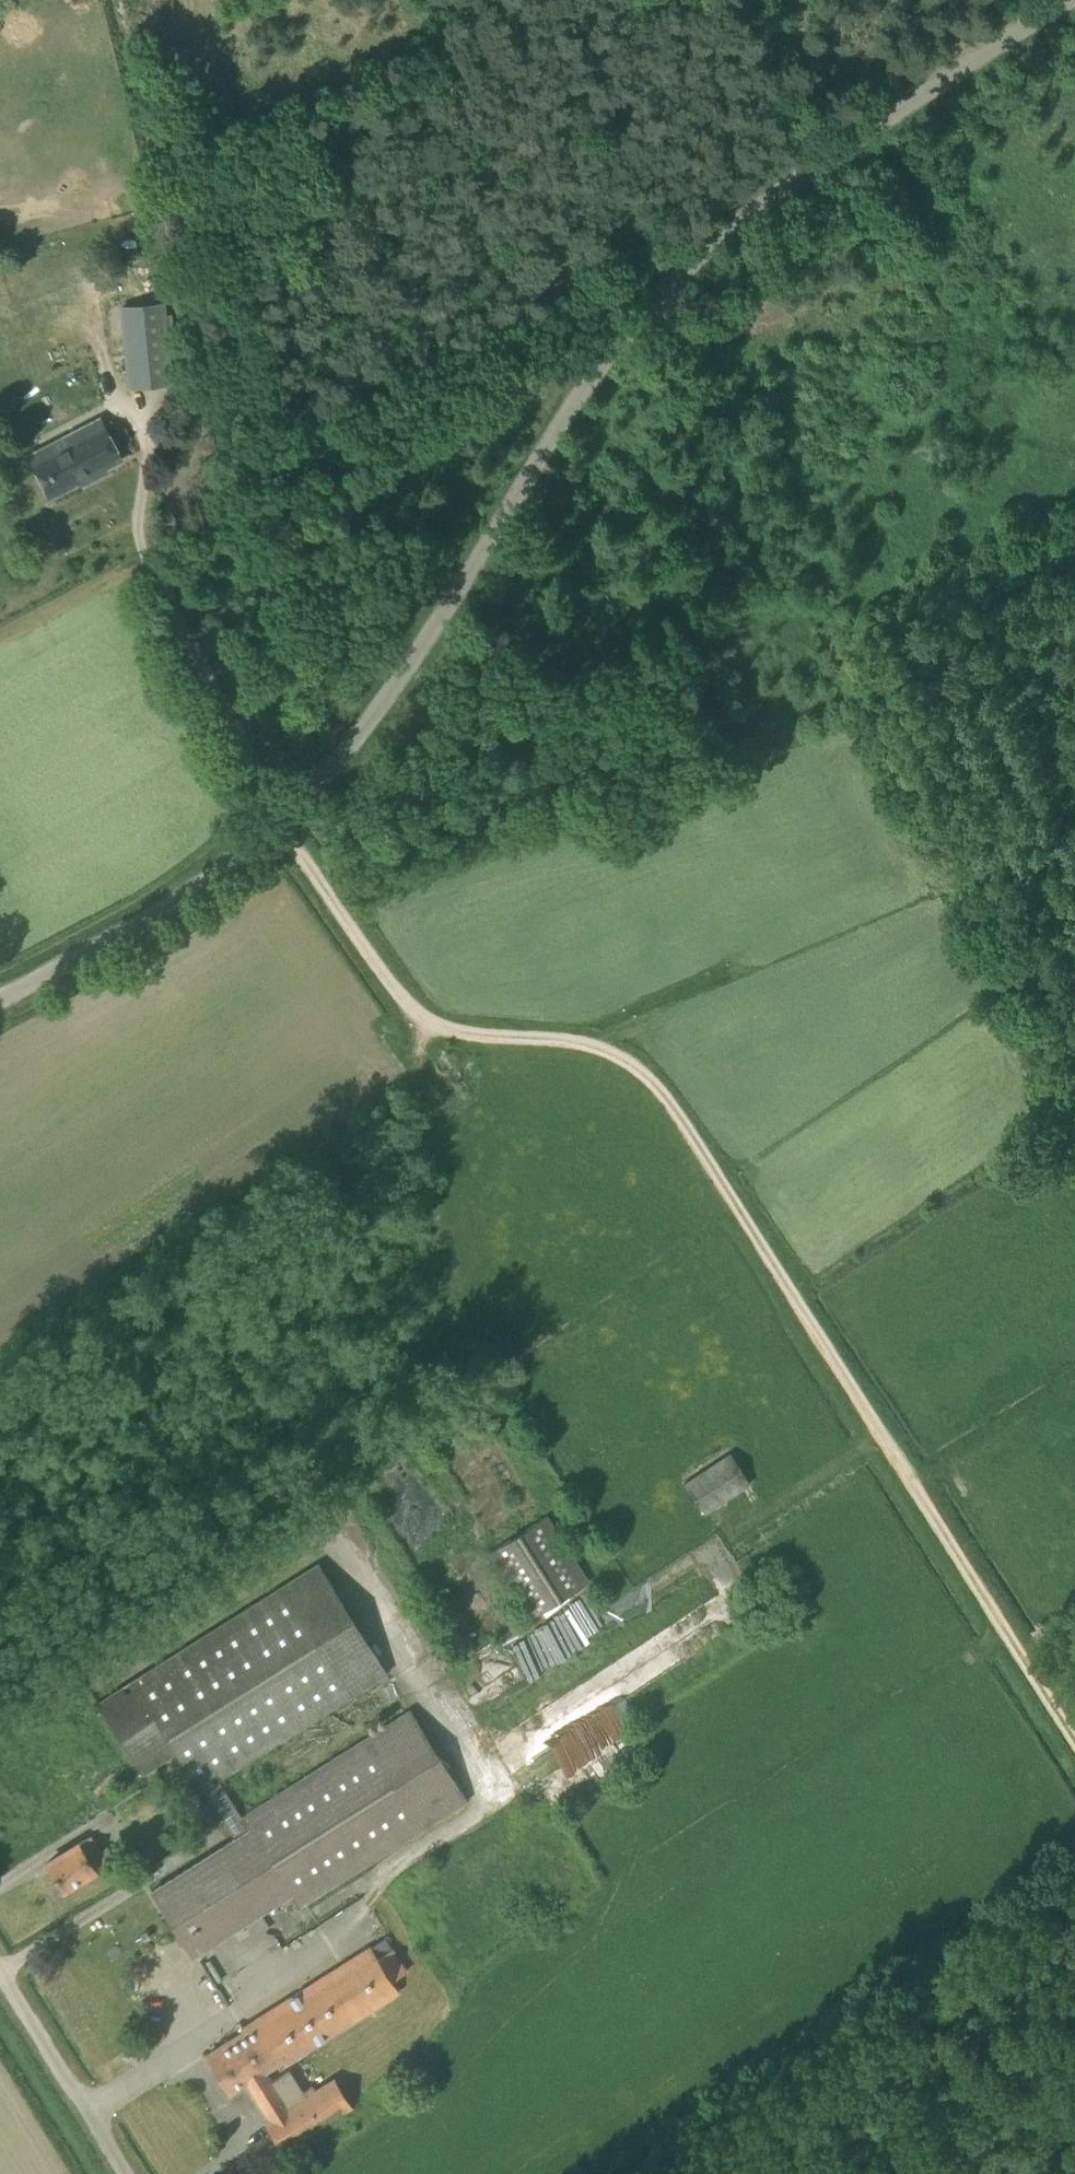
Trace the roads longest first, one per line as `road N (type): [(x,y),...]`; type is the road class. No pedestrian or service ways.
road 1 (track): [(1074,1735),(754,1232),(644,1079),(557,1043),(456,1037),(419,1021),(378,978),(284,837),(152,565)]
road 2 (unclassified): [(0,1003),(123,941),(284,837),(621,338),(710,240),(1068,0)]
road 3 (track): [(152,565),(245,498),(238,343),(185,0)]
road 4 (unclassified): [(117,2173),(0,1995)]

